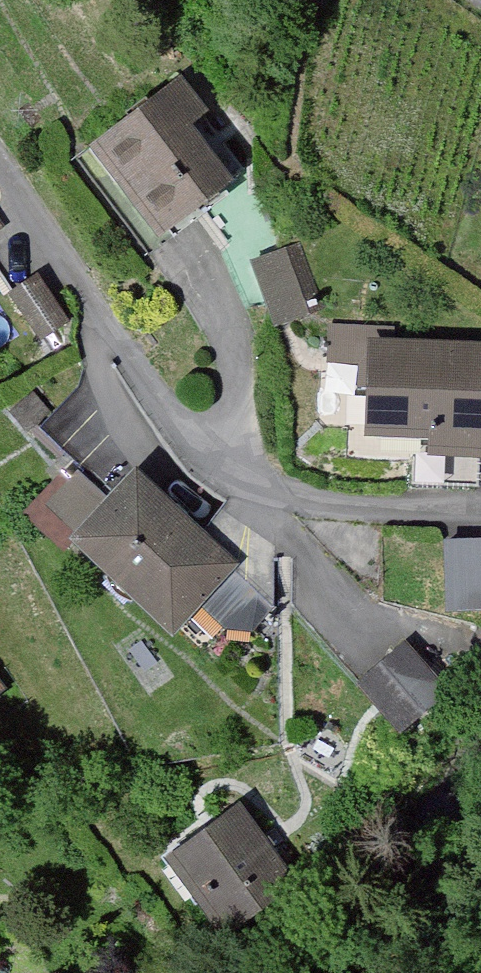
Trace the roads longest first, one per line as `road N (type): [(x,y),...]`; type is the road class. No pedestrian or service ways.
road 1 (residential): [(0,163),(208,463),(265,496),(334,508),(480,512)]

